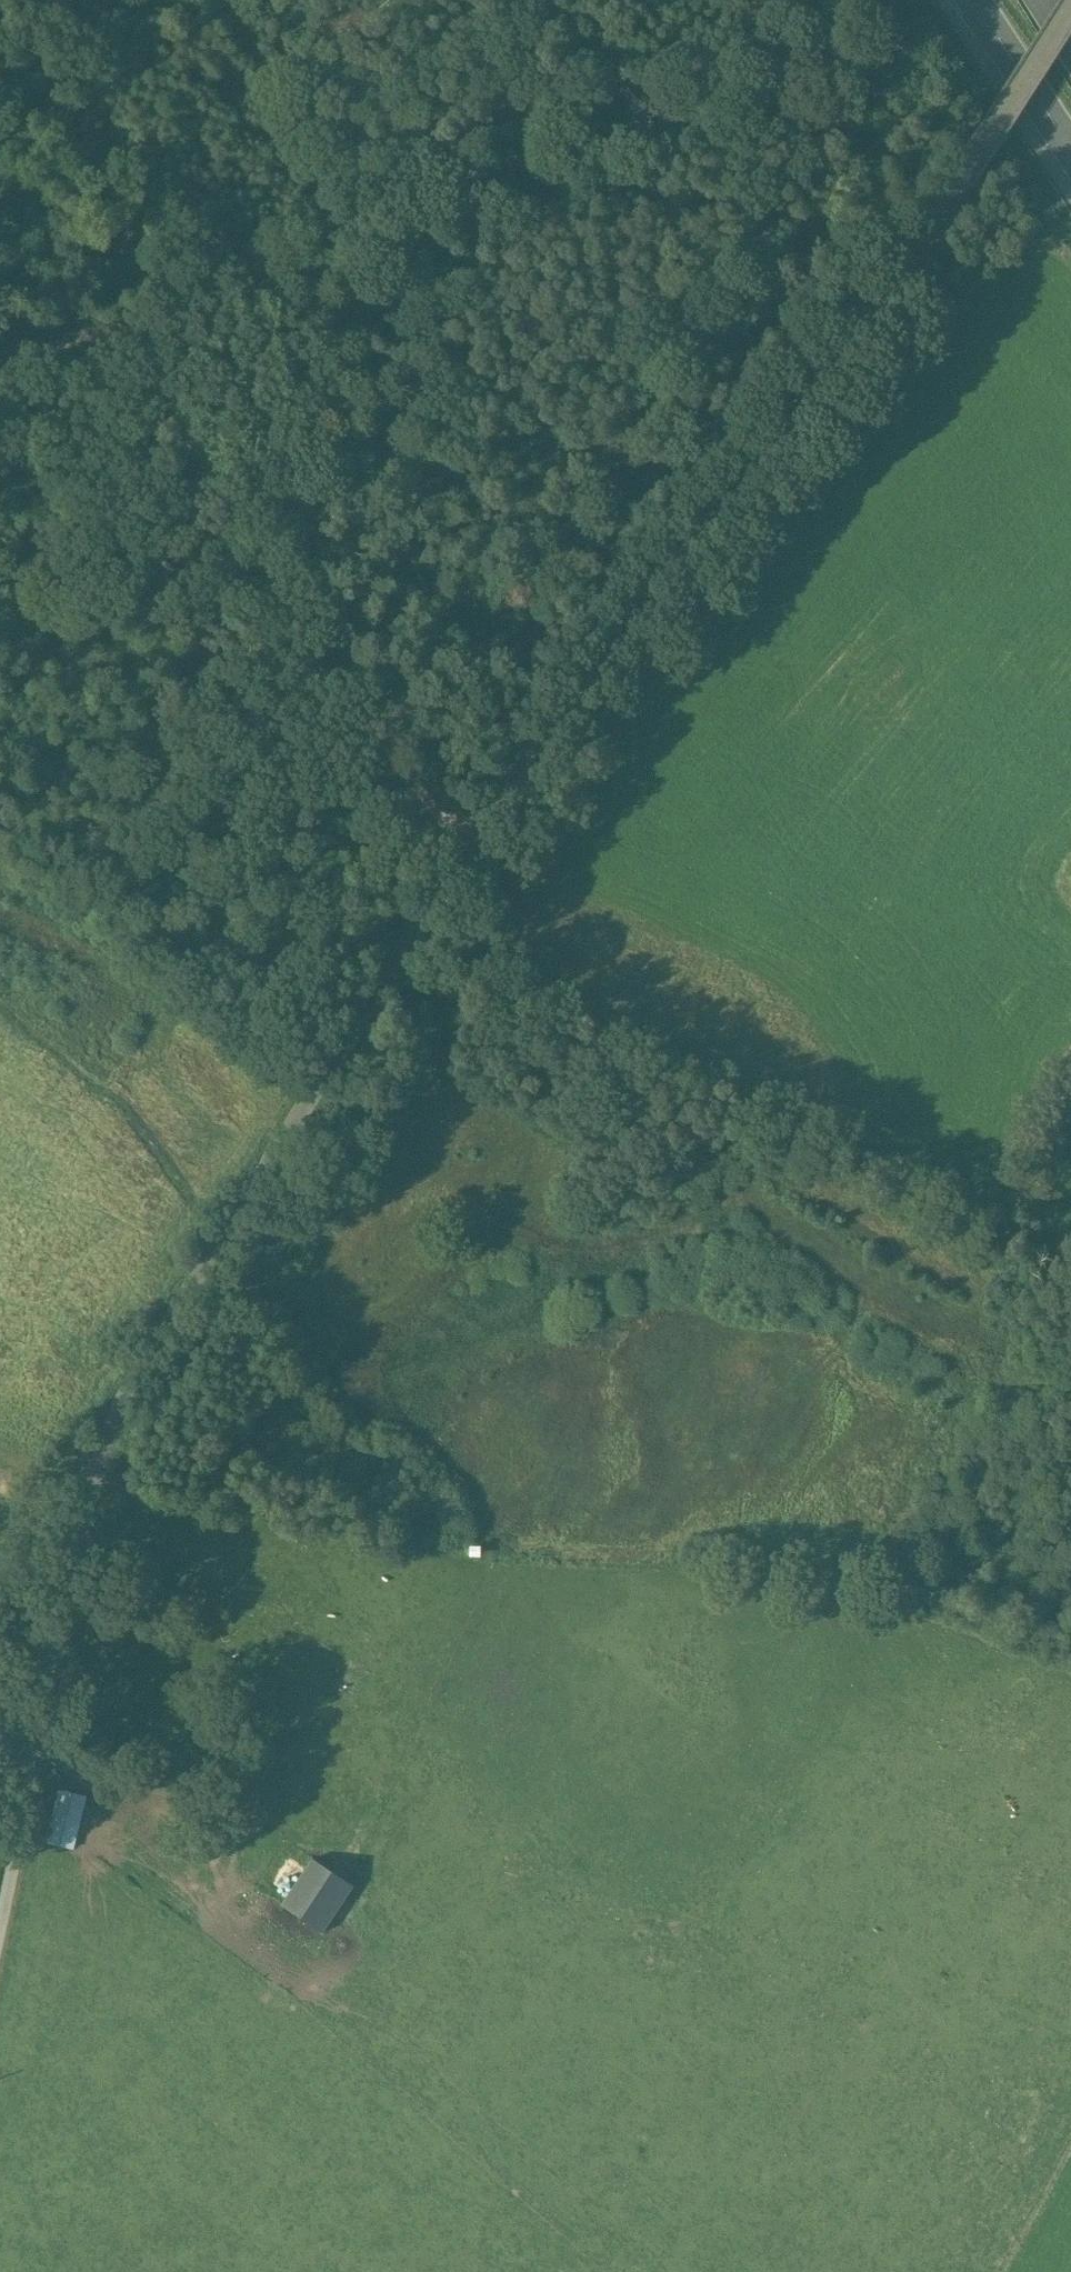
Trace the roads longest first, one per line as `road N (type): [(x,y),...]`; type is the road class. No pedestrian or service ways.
road 1 (unclassified): [(0,1938),(105,1454),(158,1332),(589,661),(863,321),(1070,7)]
road 2 (motorway): [(973,0),(1070,148)]

